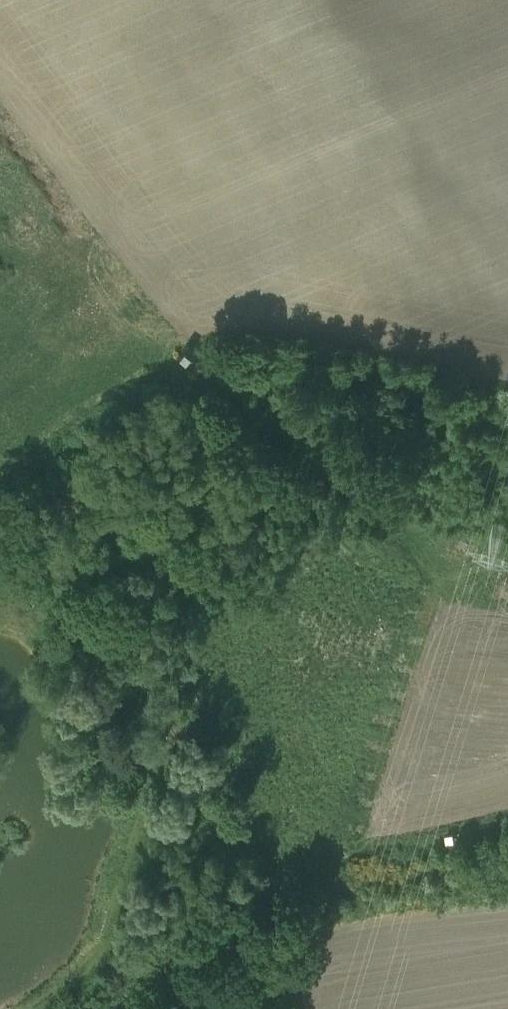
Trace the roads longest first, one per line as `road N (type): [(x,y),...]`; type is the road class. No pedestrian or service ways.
road 1 (track): [(106,1008),(178,911),(250,861),(507,792)]

